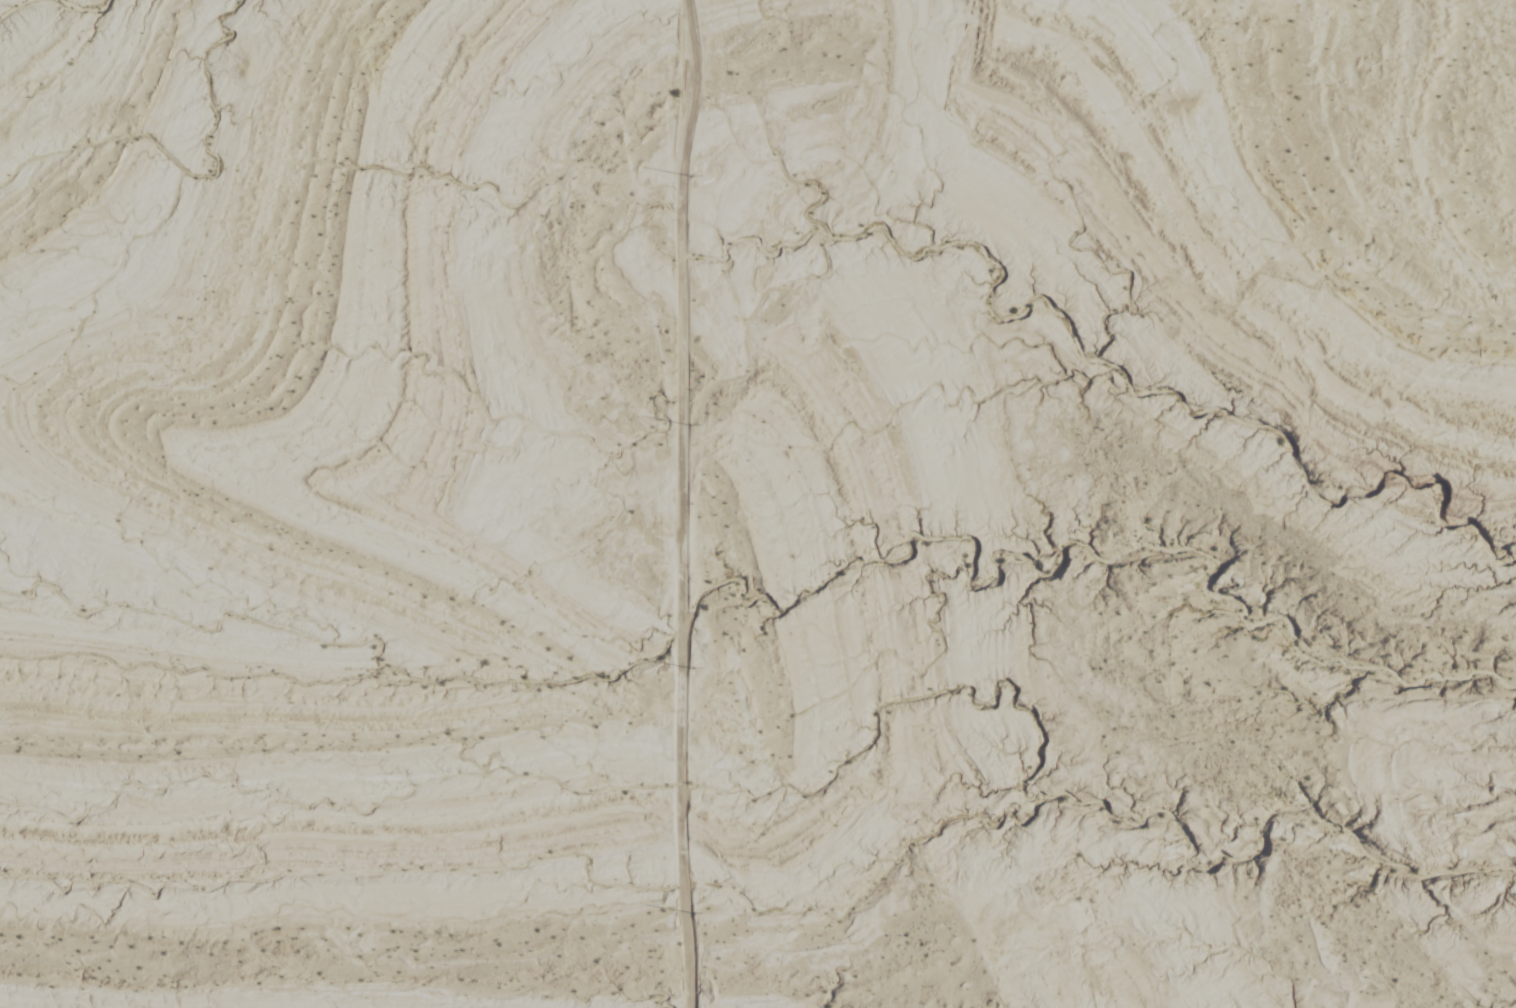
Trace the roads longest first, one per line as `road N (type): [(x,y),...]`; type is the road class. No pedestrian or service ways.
road 1 (track): [(690,1007),(680,727),(685,0)]

